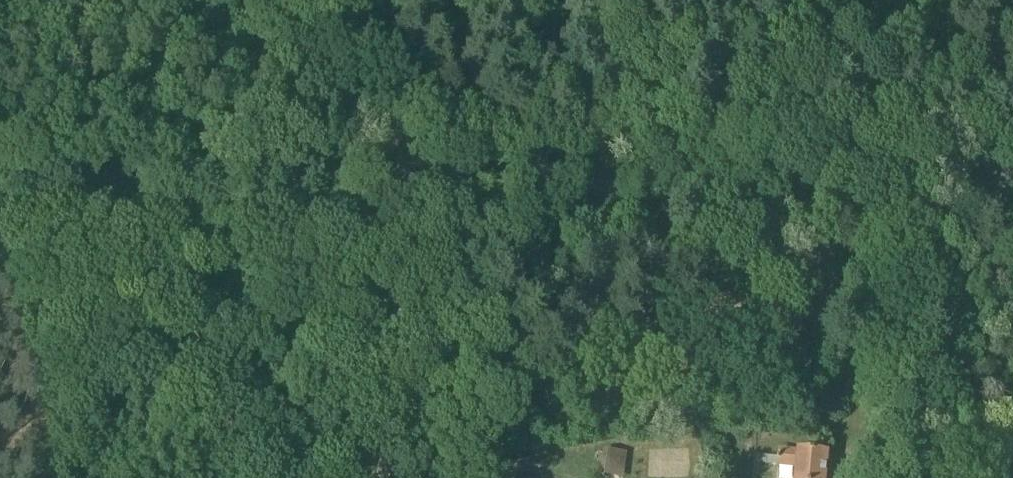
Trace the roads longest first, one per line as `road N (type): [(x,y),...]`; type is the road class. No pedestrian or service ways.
road 1 (unclassified): [(0,169),(911,167)]
road 2 (unclassified): [(888,477),(911,167)]
road 3 (track): [(362,477),(389,217)]
road 4 (track): [(441,172),(420,140),(250,0)]

